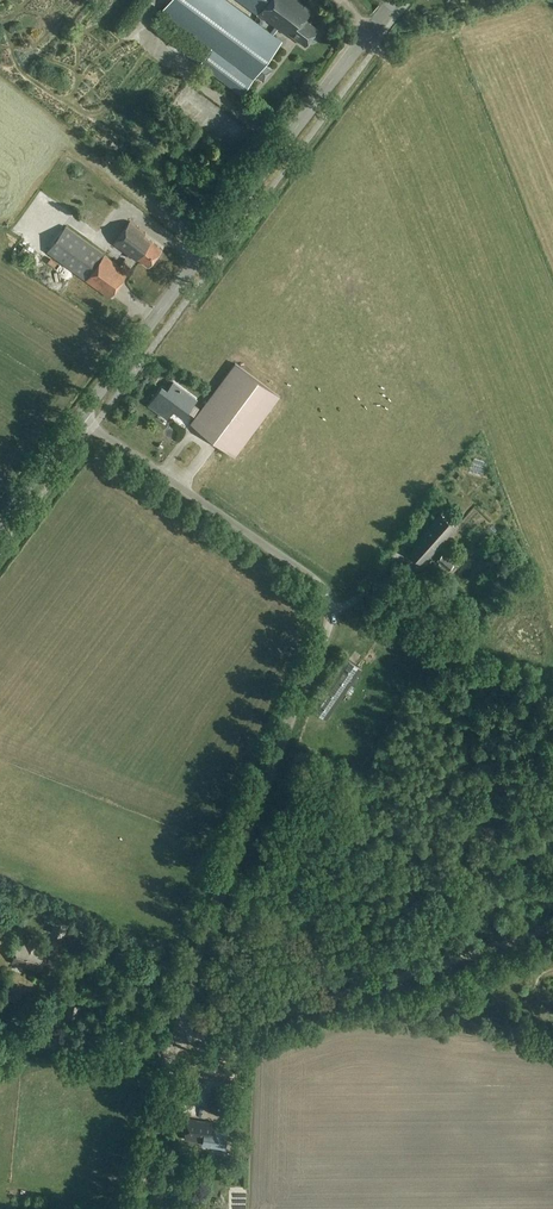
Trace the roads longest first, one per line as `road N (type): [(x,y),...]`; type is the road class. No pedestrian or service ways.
road 1 (unclassified): [(135,1208),(196,960),(331,608),(315,580),(80,418)]
road 2 (track): [(552,929),(178,1043),(0,1049)]
road 3 (tertiary): [(80,418),(396,0)]
road 4 (tertiary): [(0,523),(80,418)]

